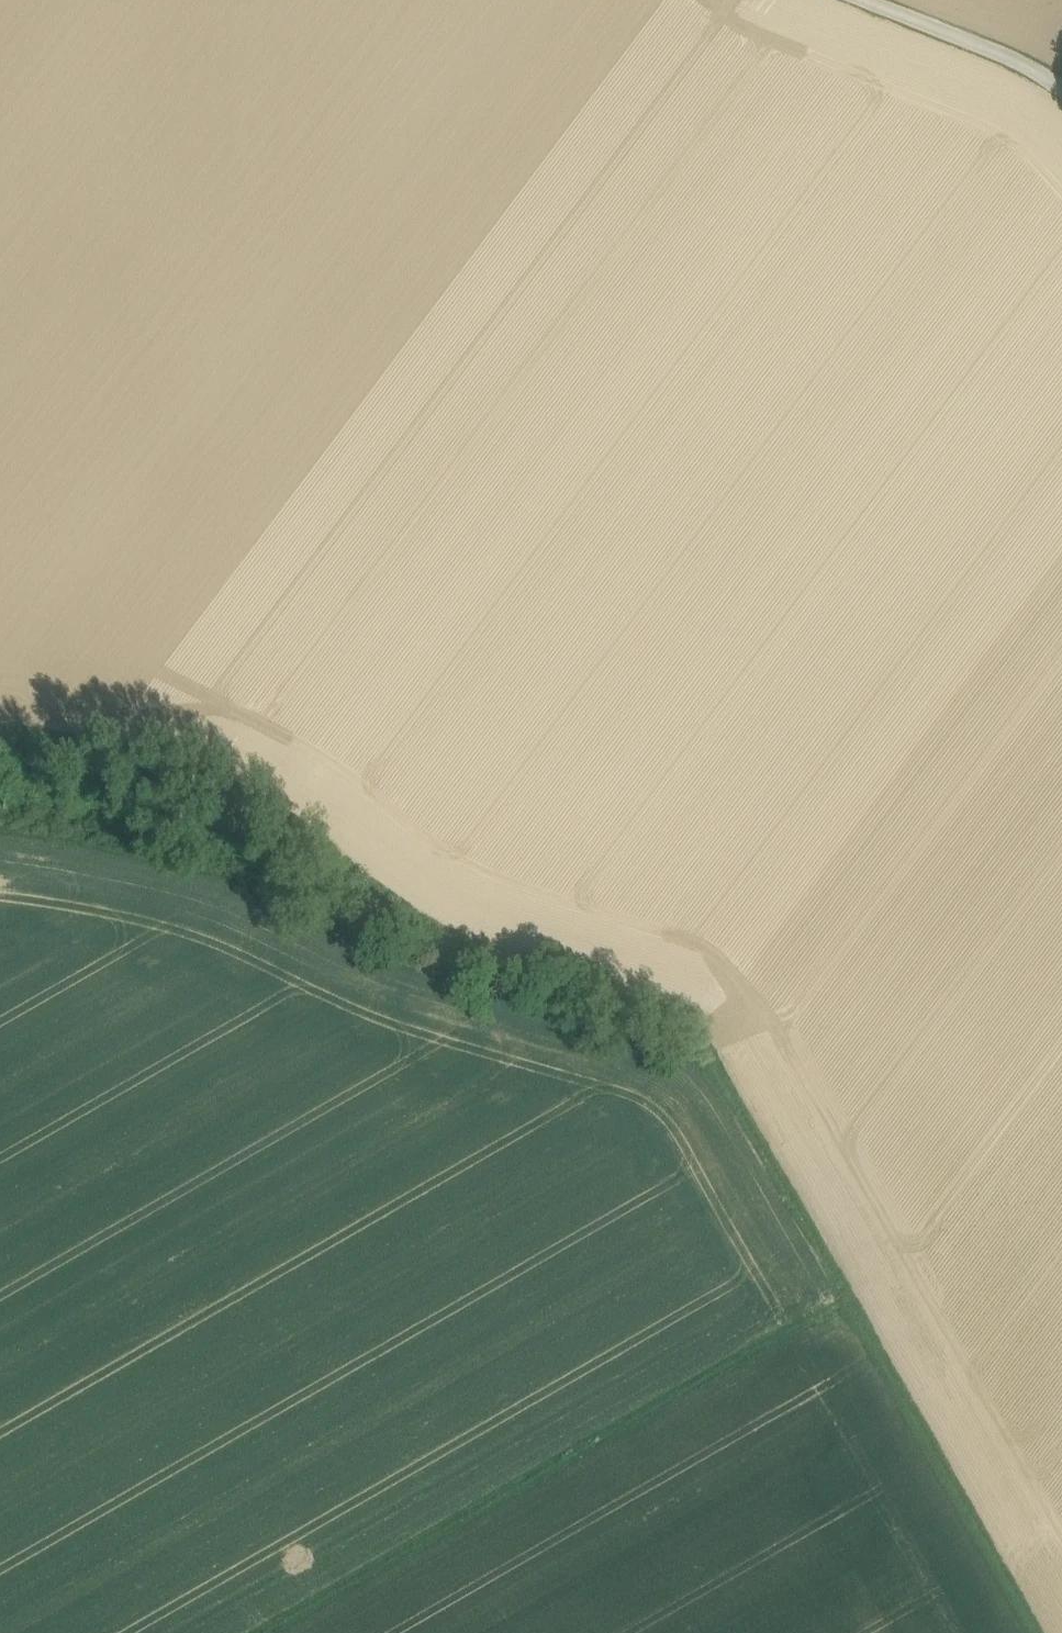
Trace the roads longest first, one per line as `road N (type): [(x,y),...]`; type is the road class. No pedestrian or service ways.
road 1 (track): [(0,739),(167,765),(331,859)]
road 2 (residential): [(861,0),(1061,87)]

